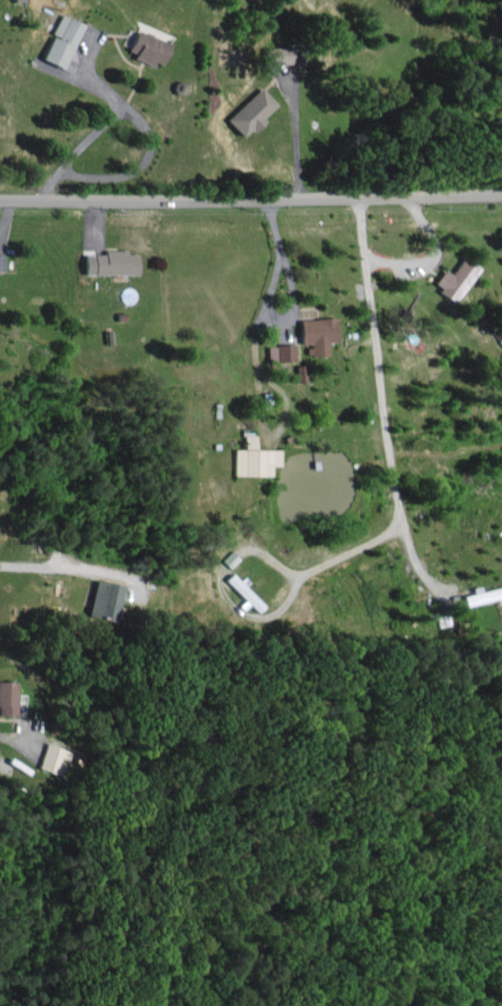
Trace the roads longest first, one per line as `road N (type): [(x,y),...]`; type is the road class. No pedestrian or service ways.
road 1 (residential): [(0,198),(501,193)]

